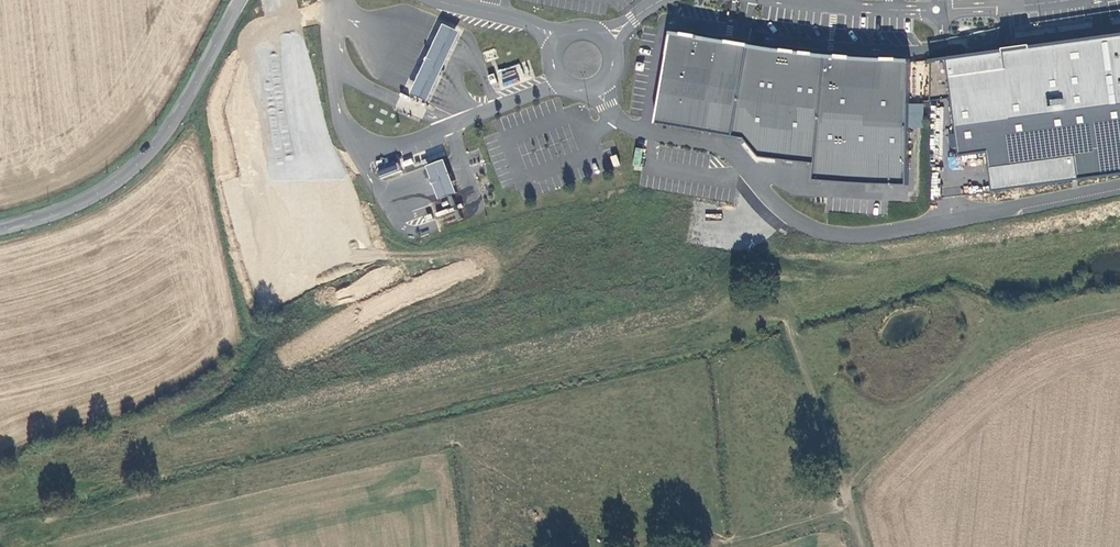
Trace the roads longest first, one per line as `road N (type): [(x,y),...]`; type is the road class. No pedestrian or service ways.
road 1 (tertiary): [(0,227),(50,215),(143,159),(174,122),(242,0)]

